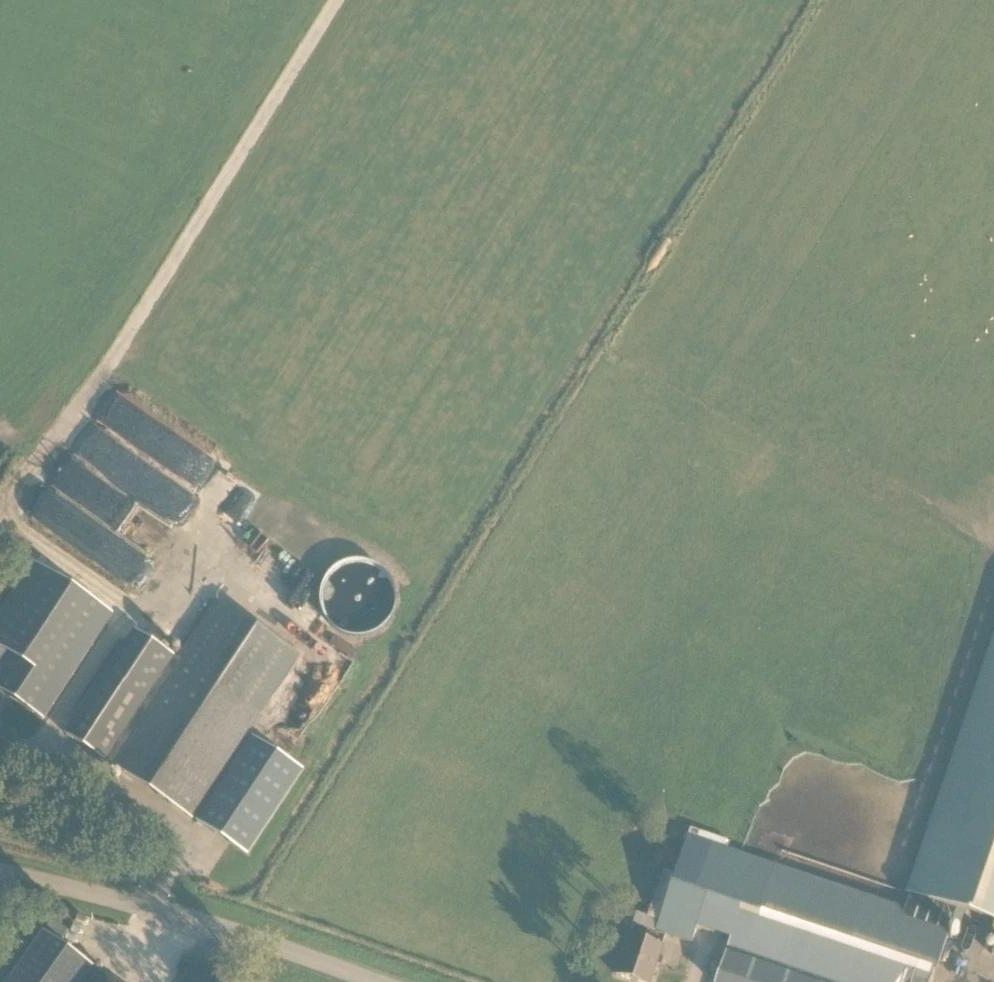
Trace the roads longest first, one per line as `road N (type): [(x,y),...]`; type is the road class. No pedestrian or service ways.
road 1 (tertiary): [(381,981),(244,934),(0,870)]

